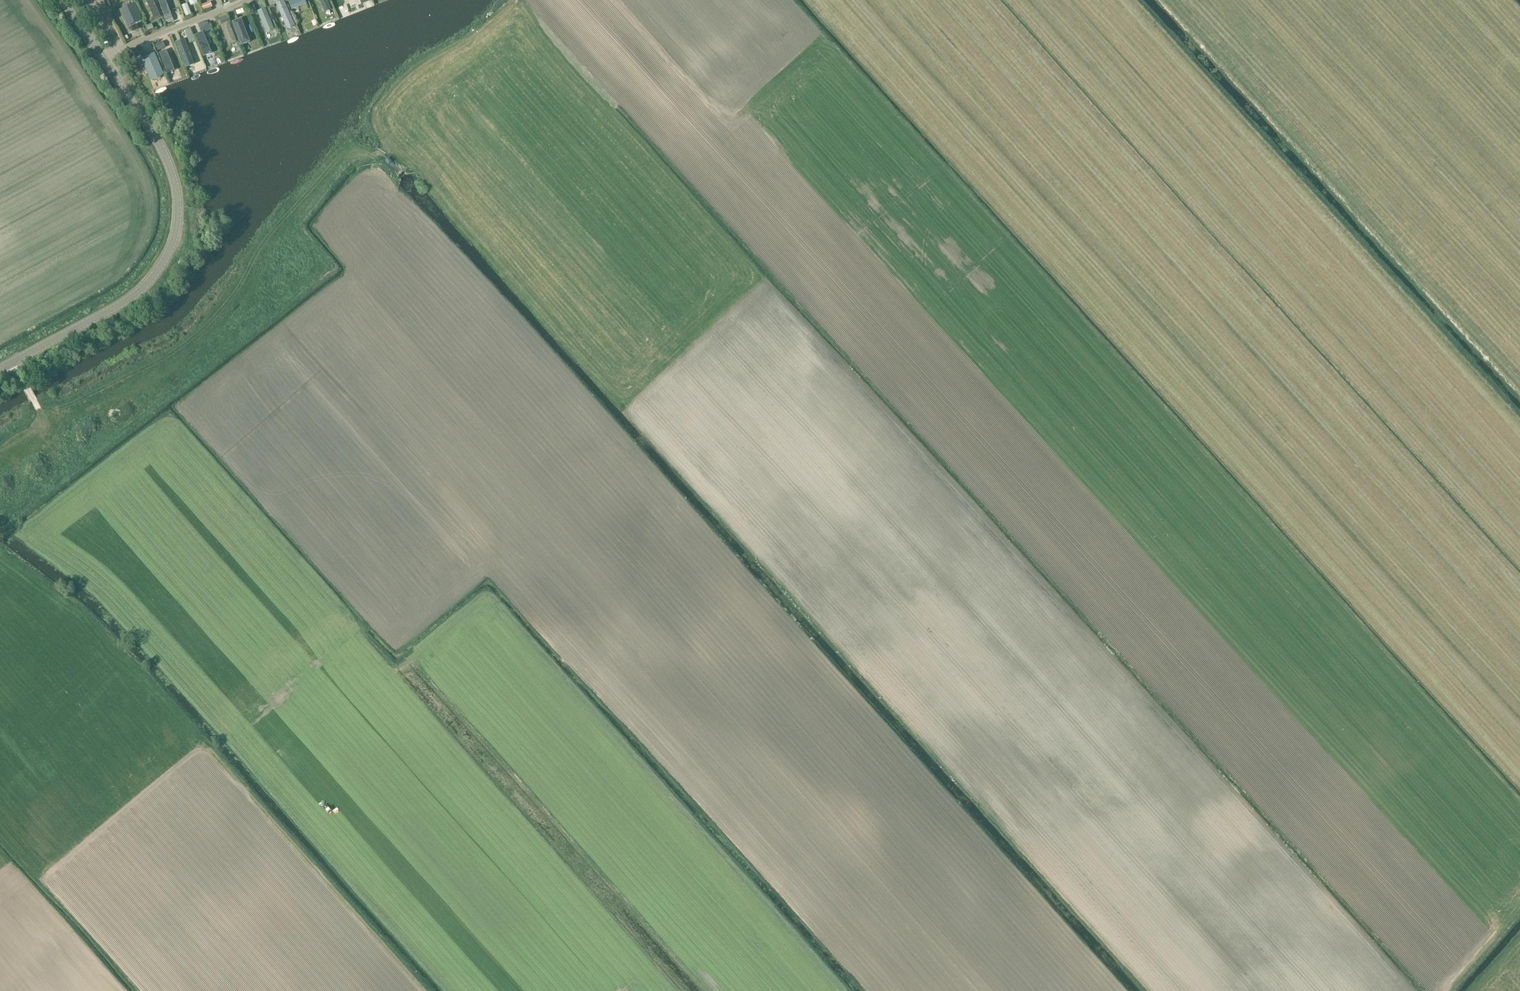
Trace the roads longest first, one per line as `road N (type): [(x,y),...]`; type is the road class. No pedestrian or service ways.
road 1 (tertiary): [(0,368),(140,290),(168,252),(177,223),(164,154),(62,0)]

